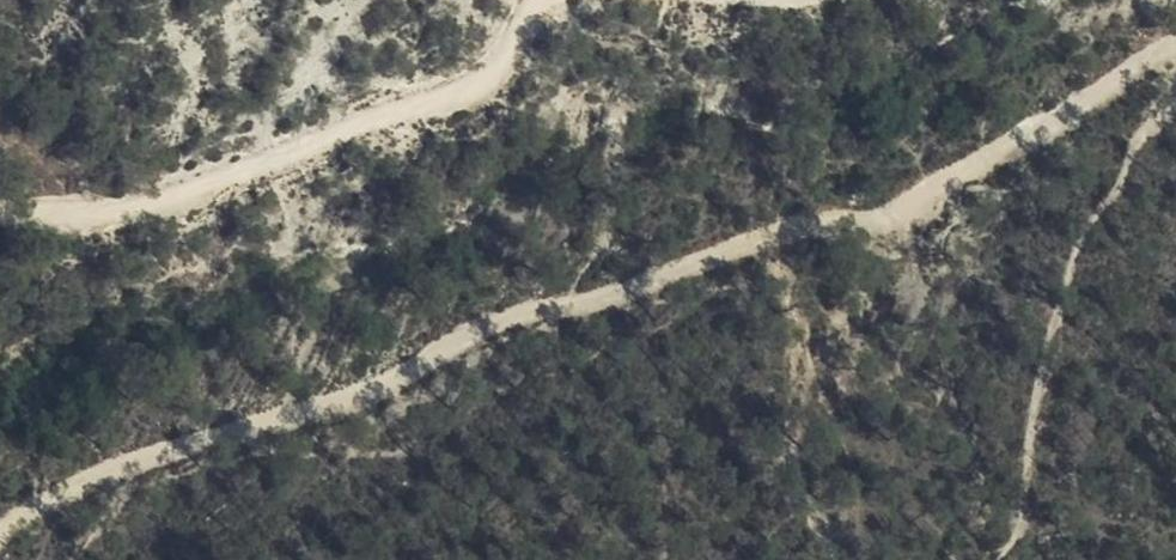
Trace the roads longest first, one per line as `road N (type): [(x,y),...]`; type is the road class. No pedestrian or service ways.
road 1 (track): [(1175,46),(909,195),(658,282),(486,320),(352,402),(13,512),(0,533)]
road 2 (track): [(546,0),(495,66),(425,112),(184,192),(0,223)]

